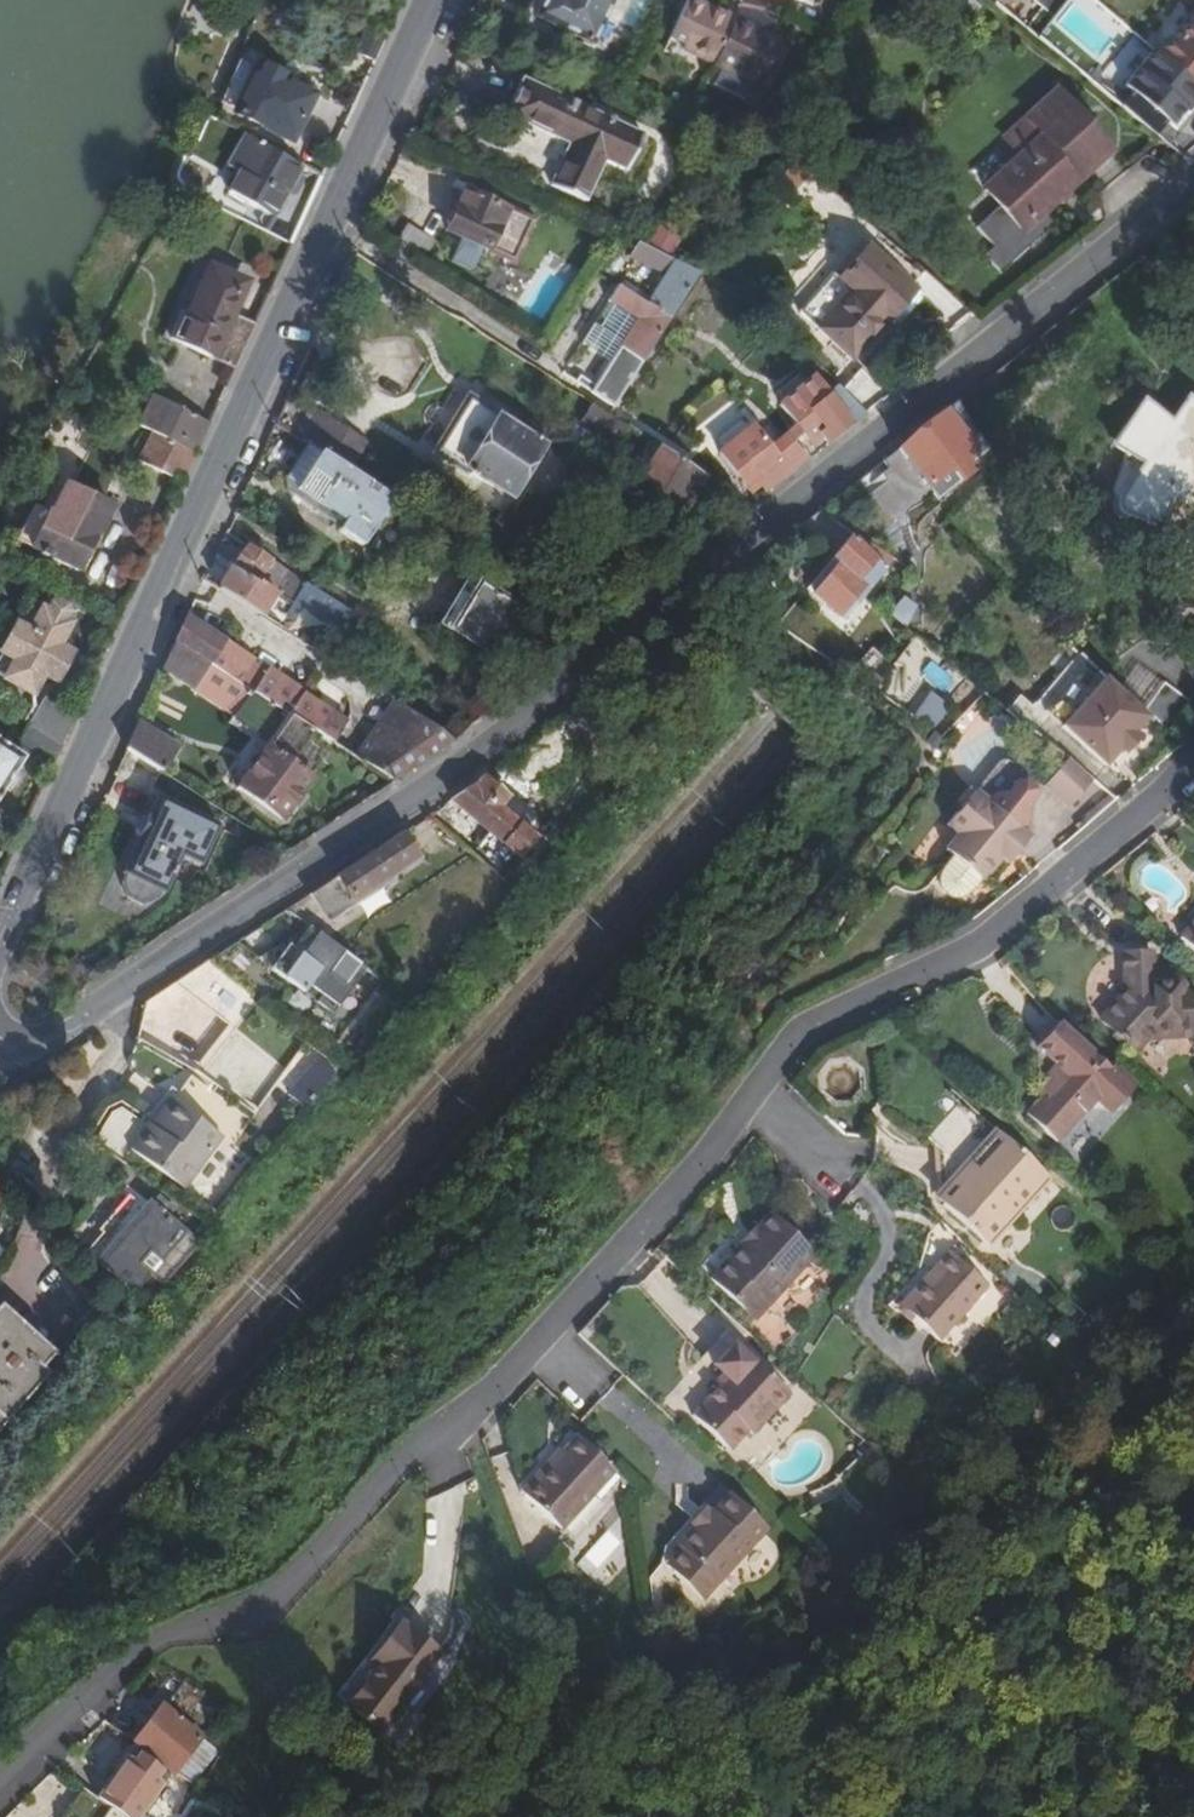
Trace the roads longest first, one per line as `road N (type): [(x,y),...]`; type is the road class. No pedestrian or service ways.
road 1 (residential): [(0,1770),(107,1674),(156,1643),(246,1616),(289,1592),(422,1443),(455,1425),(711,1155),(788,1050),(812,1029),(979,942),(1193,757)]
road 2 (tertiary): [(0,1065),(524,716),(1193,199)]
road 3 (secondary): [(0,944),(432,0)]

